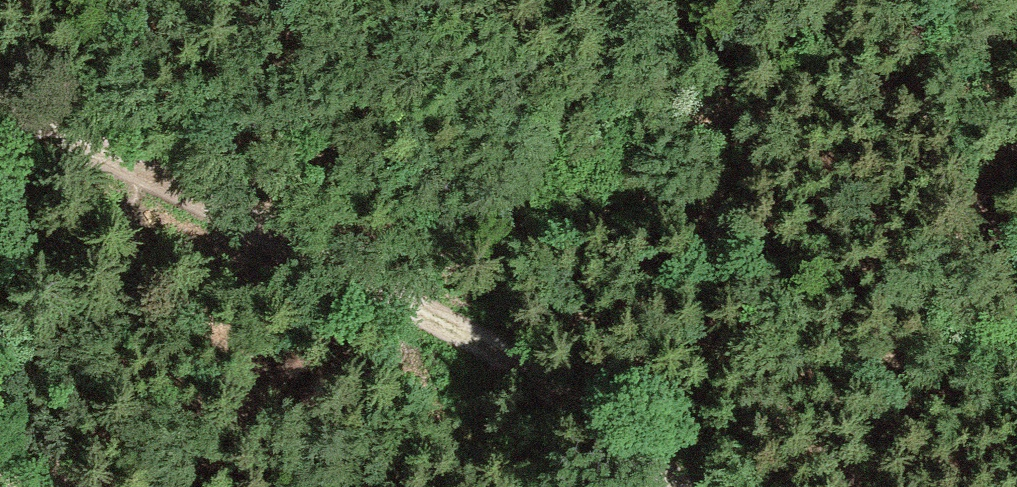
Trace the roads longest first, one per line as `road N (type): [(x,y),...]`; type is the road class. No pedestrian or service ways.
road 1 (track): [(689,486),(514,361),(0,102)]
road 2 (track): [(1016,301),(913,0)]
road 3 (track): [(337,267),(286,375),(166,486)]
road 4 (track): [(283,240),(273,0)]

